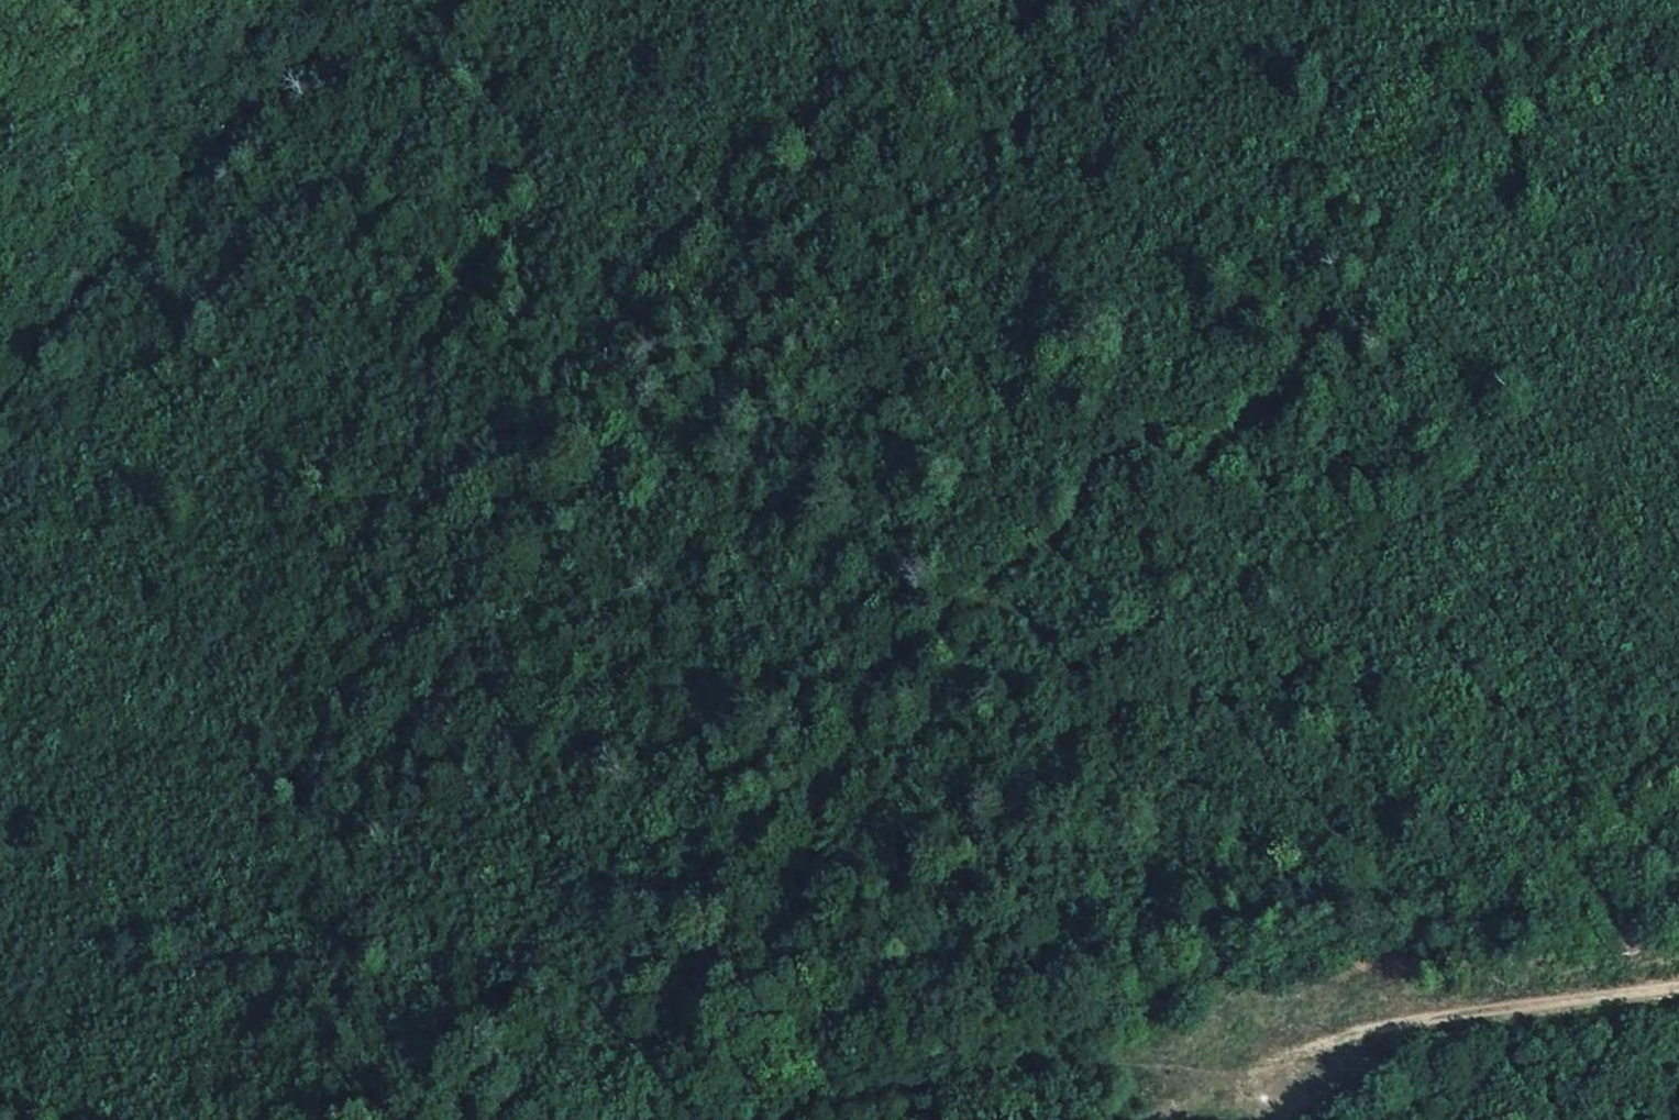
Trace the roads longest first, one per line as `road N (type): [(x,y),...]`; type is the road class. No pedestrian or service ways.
road 1 (track): [(357,0),(302,49),(0,400)]
road 2 (track): [(1678,995),(1260,1049)]

